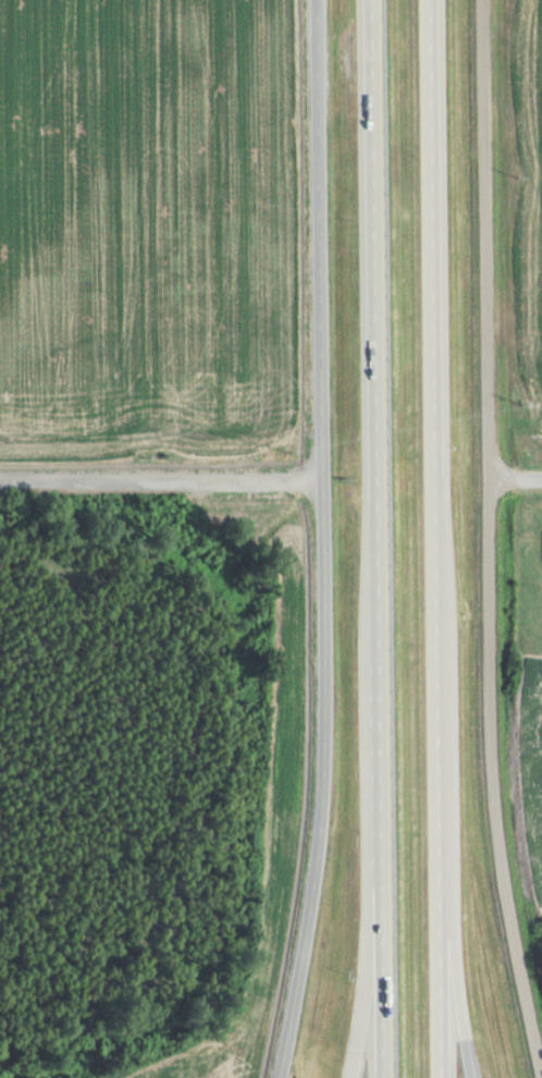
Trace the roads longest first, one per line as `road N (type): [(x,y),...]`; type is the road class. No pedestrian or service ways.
road 1 (secondary): [(316,0),(325,818),(286,1077)]
road 2 (motorway): [(446,1077),(432,0)]
road 3 (motorway): [(373,0),(386,1077)]
road 4 (tertiary): [(541,1068),(507,886),(492,724),(486,0)]
road 5 (residential): [(0,481),(322,479)]
road 6 (motorway): [(476,1077),(444,951)]
road 7 (motorway): [(383,956),(359,1077)]

